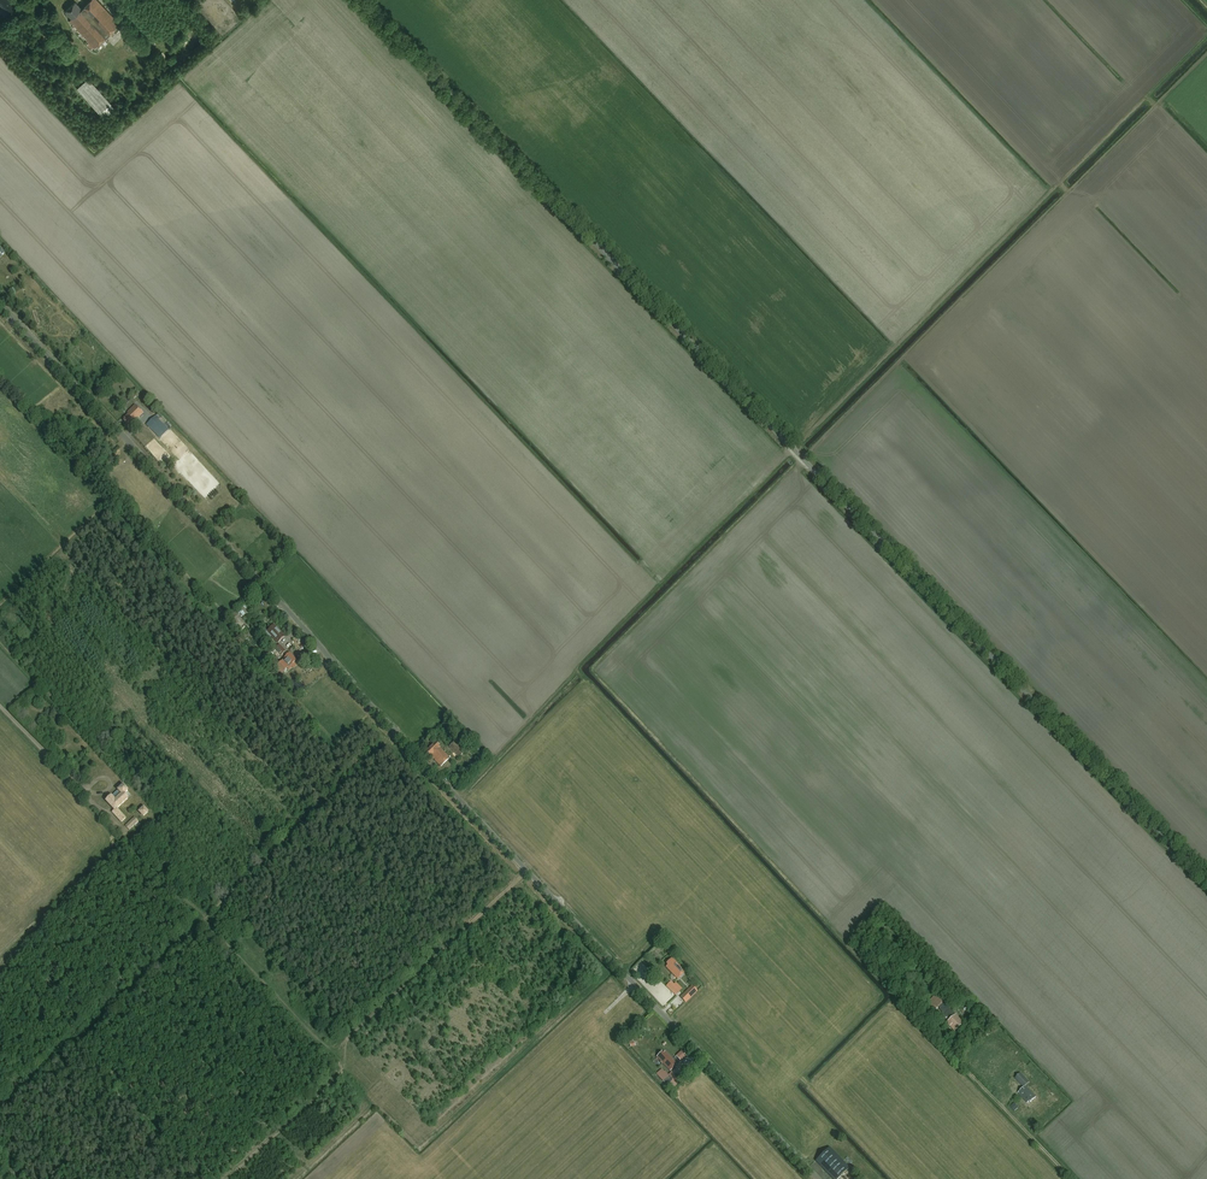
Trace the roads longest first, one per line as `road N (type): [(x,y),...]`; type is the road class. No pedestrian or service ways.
road 1 (unclassified): [(1206,881),(363,0)]
road 2 (unclassified): [(817,1178),(0,305)]
road 3 (track): [(456,796),(786,459),(818,445),(1206,56)]
road 4 (track): [(204,920),(0,1112)]
road 5 (track): [(231,1178),(336,1083),(342,1066)]
road 6 (track): [(342,1066),(361,1024),(444,950)]
road 7 (track): [(204,920),(318,812)]

